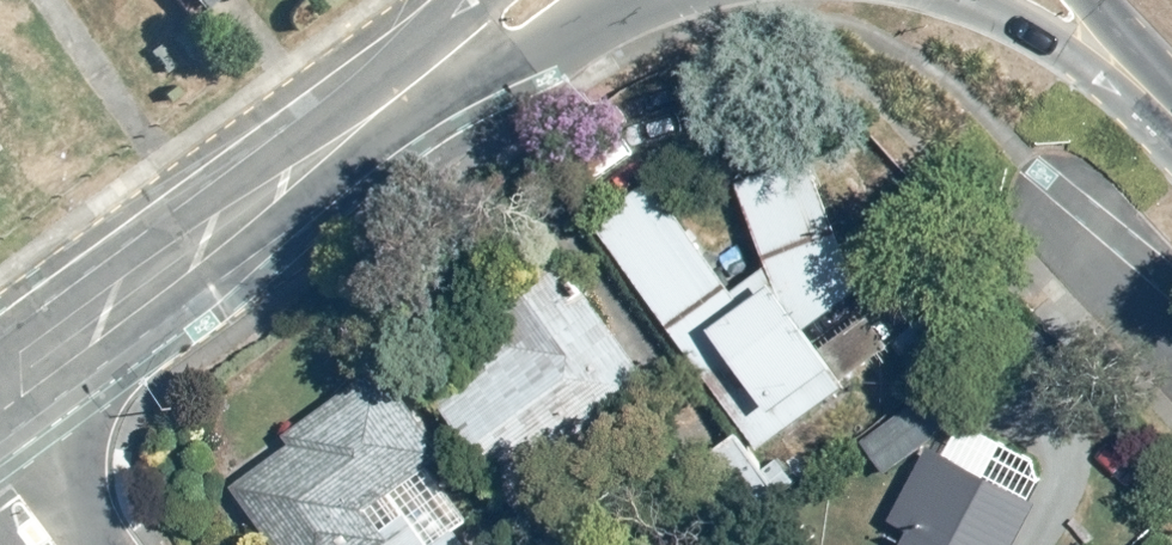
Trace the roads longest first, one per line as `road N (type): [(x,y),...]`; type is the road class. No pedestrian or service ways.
road 1 (tertiary): [(0,386),(423,80)]
road 2 (tertiary): [(623,0),(530,51),(423,80)]
road 3 (secondary): [(1139,85),(980,0)]
road 4 (residential): [(1049,236),(1171,362)]

